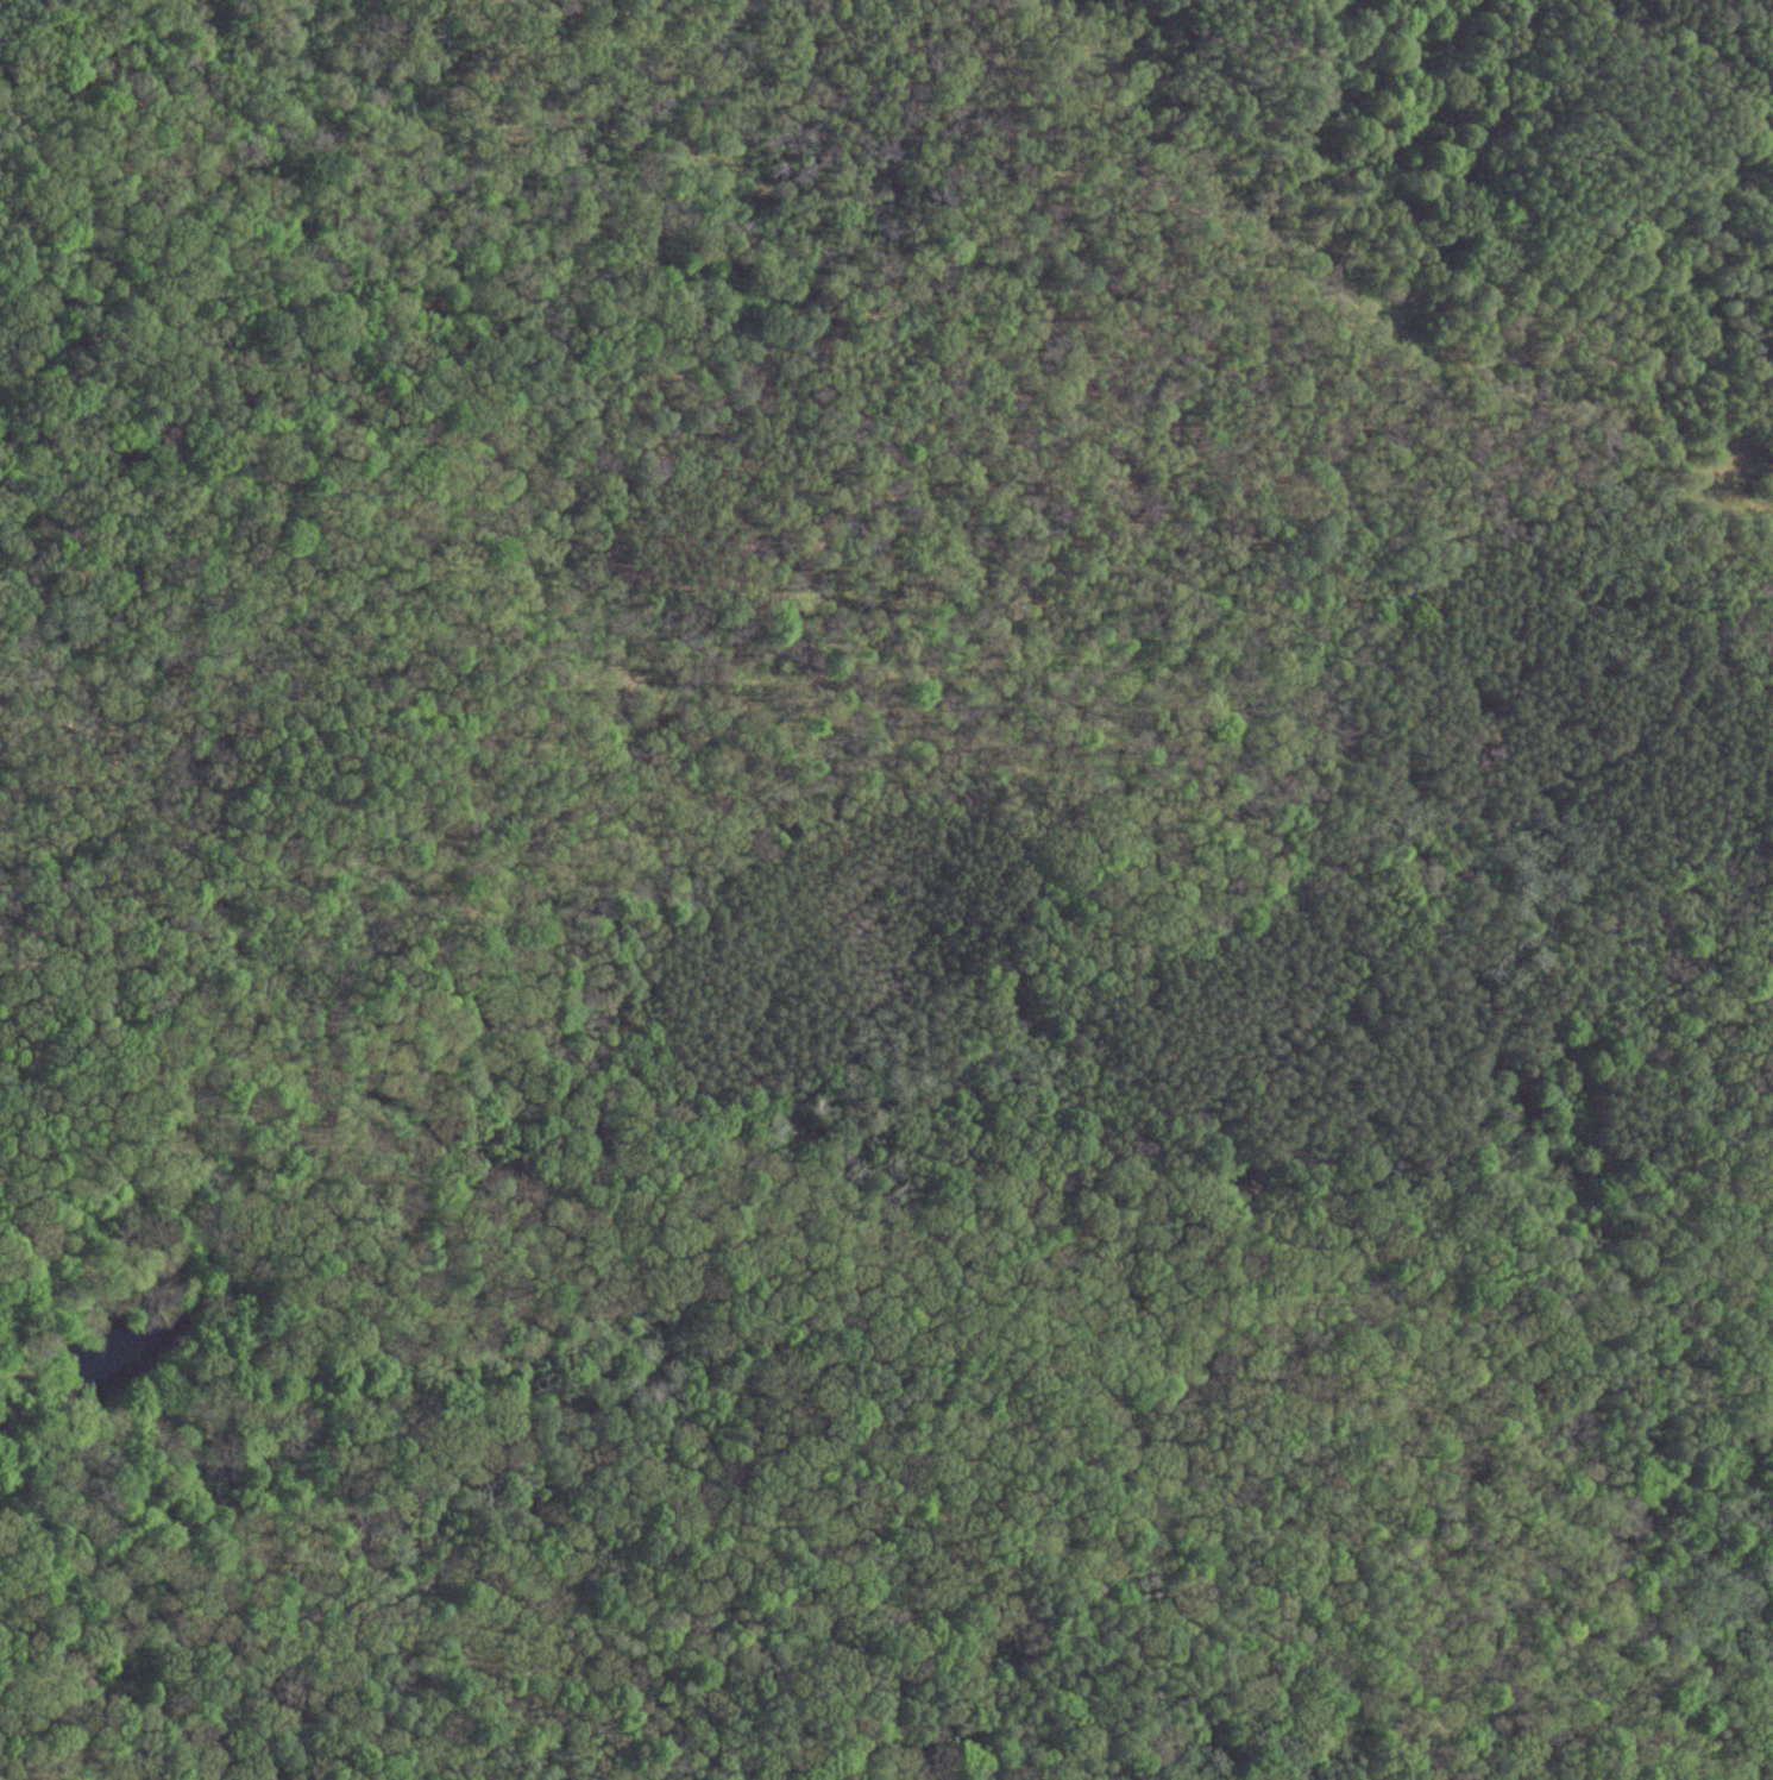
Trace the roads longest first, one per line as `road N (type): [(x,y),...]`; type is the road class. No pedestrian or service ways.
road 1 (track): [(1063,0),(1250,199),(1373,307),(1467,331),(1686,432),(1772,457)]

